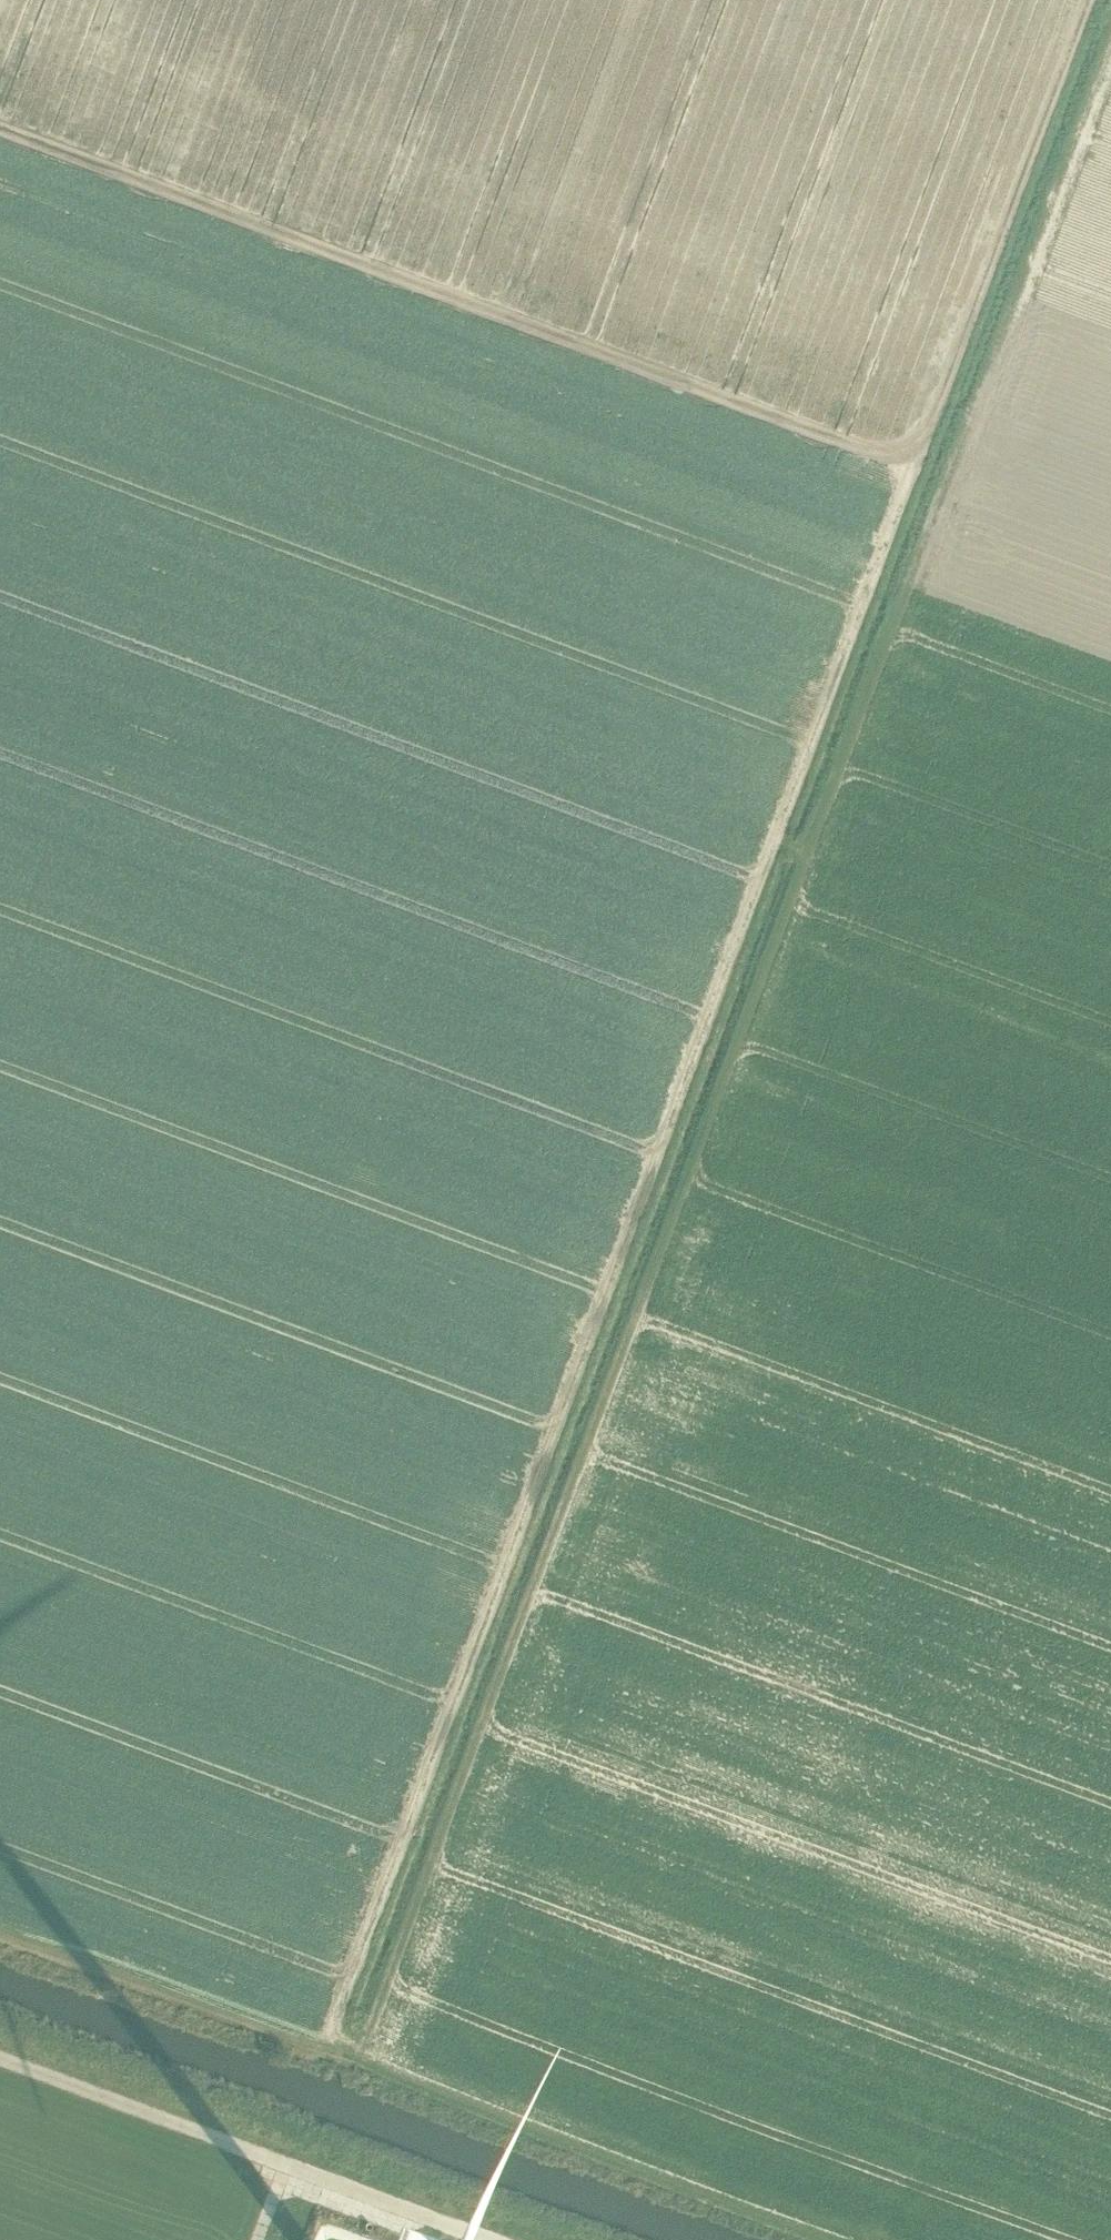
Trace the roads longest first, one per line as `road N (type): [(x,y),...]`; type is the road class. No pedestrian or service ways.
road 1 (track): [(0,2061),(285,2167)]
road 2 (track): [(285,2167),(483,2239)]

